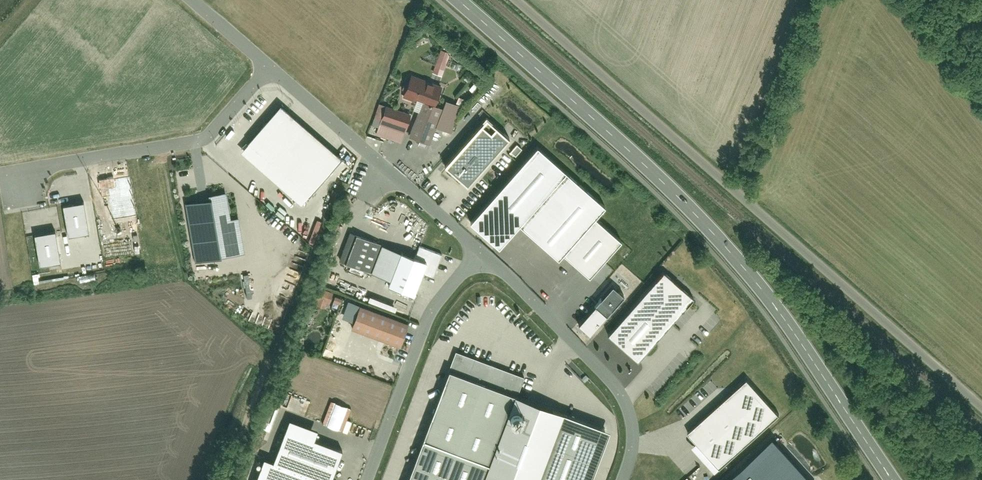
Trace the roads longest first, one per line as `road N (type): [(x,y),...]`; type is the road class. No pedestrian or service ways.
road 1 (primary): [(458,0),(707,227),(769,298),(893,479)]
road 2 (unclassified): [(517,0),(981,403)]
road 3 (residential): [(483,254),(266,68)]
road 4 (residential): [(623,479),(635,440),(620,393),(483,254)]
road 5 (unclassified): [(266,68),(204,139),(22,177)]
road 6 (residential): [(483,254),(435,306),(366,479)]
road 7 (track): [(271,356),(223,479)]

